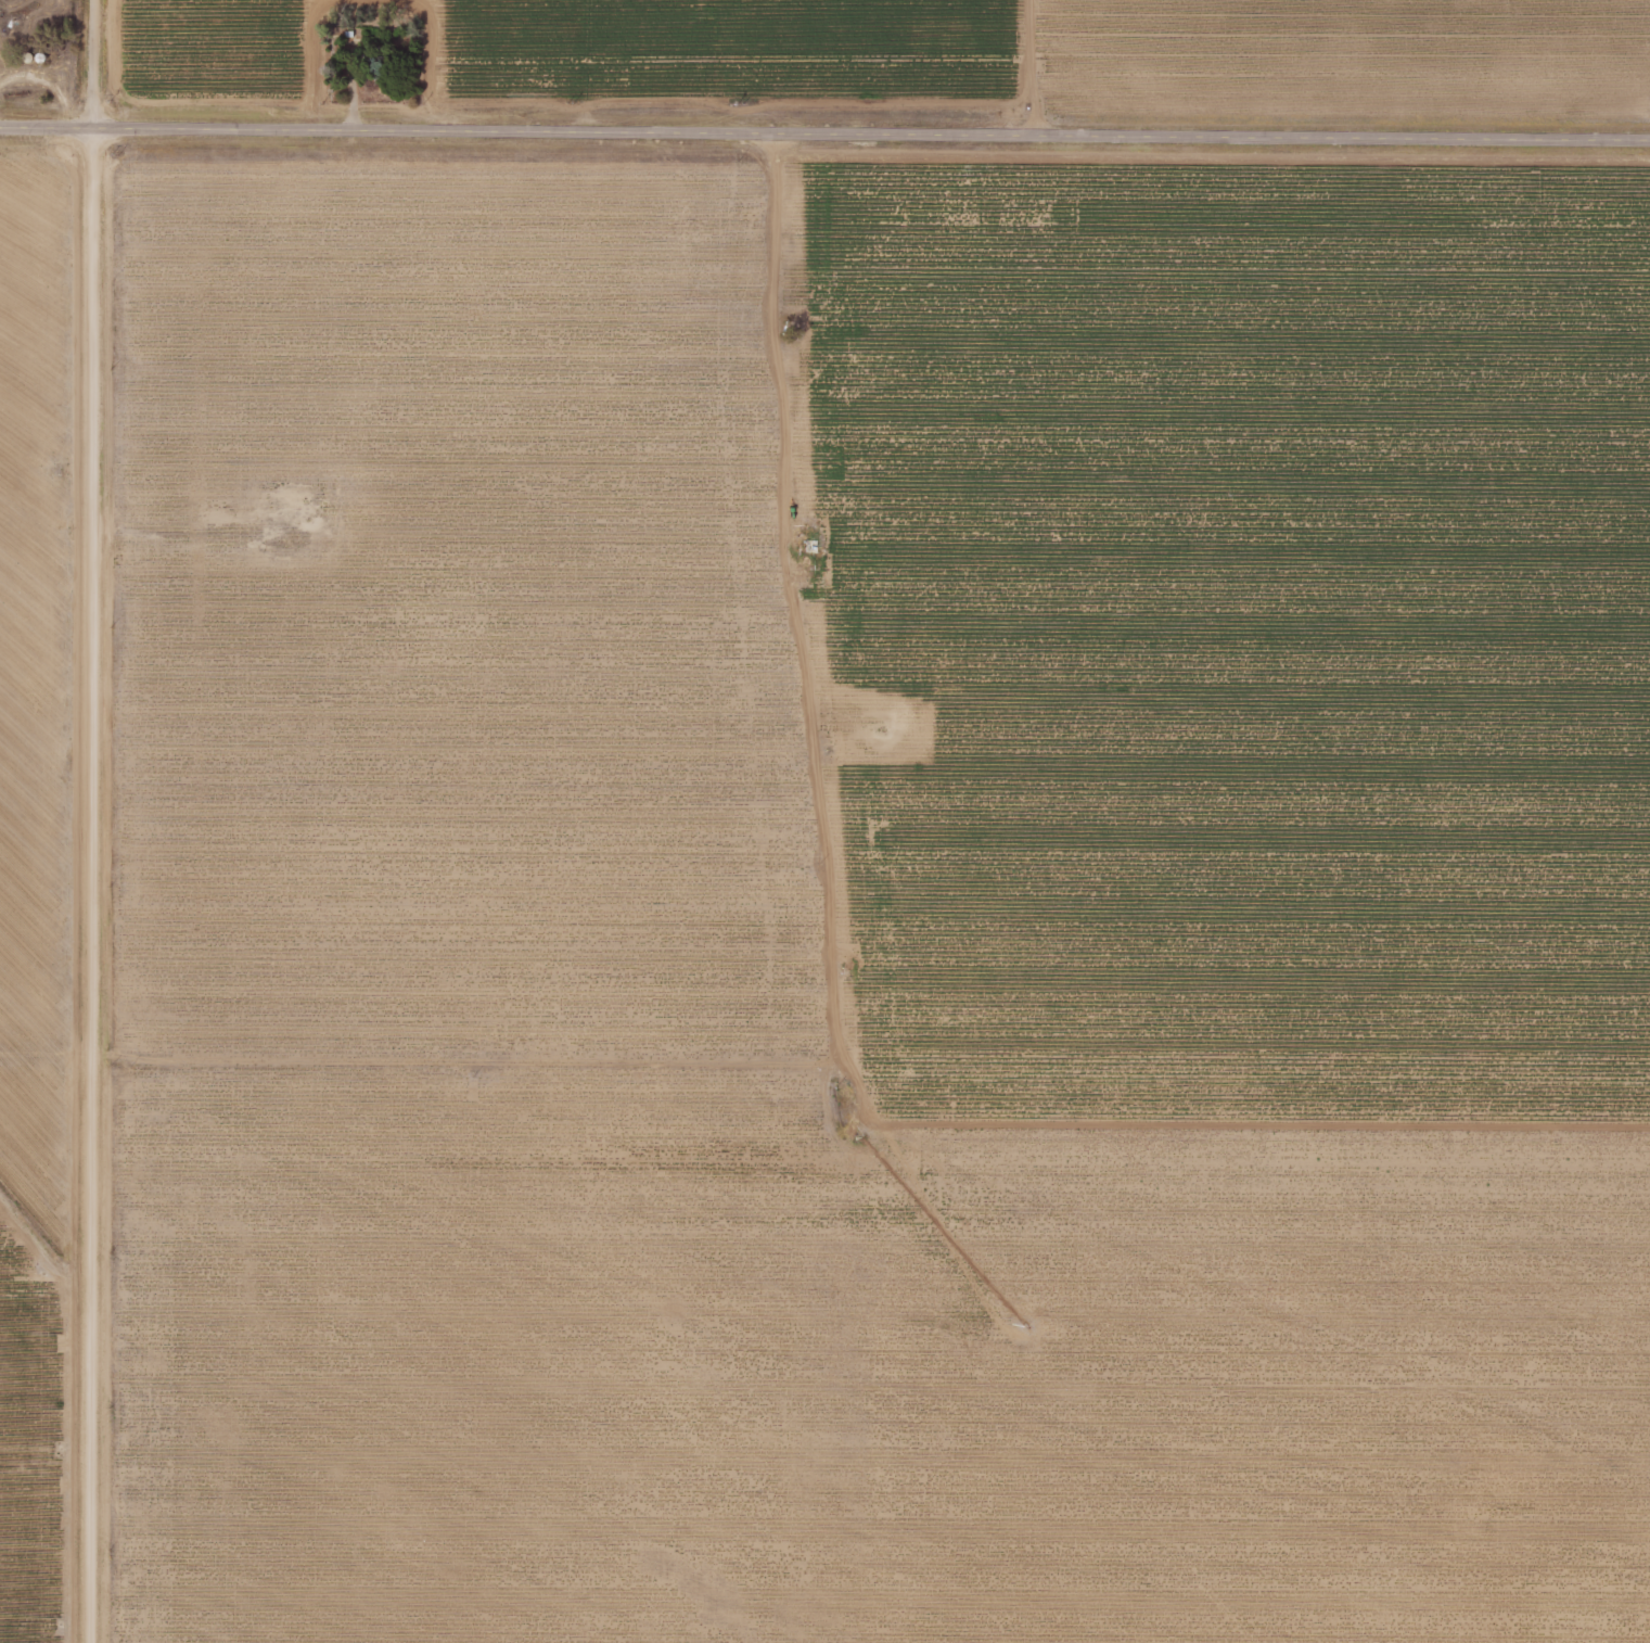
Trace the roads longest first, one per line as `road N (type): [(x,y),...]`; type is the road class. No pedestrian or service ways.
road 1 (tertiary): [(1649,147),(0,135)]
road 2 (residential): [(94,1642),(97,0)]

